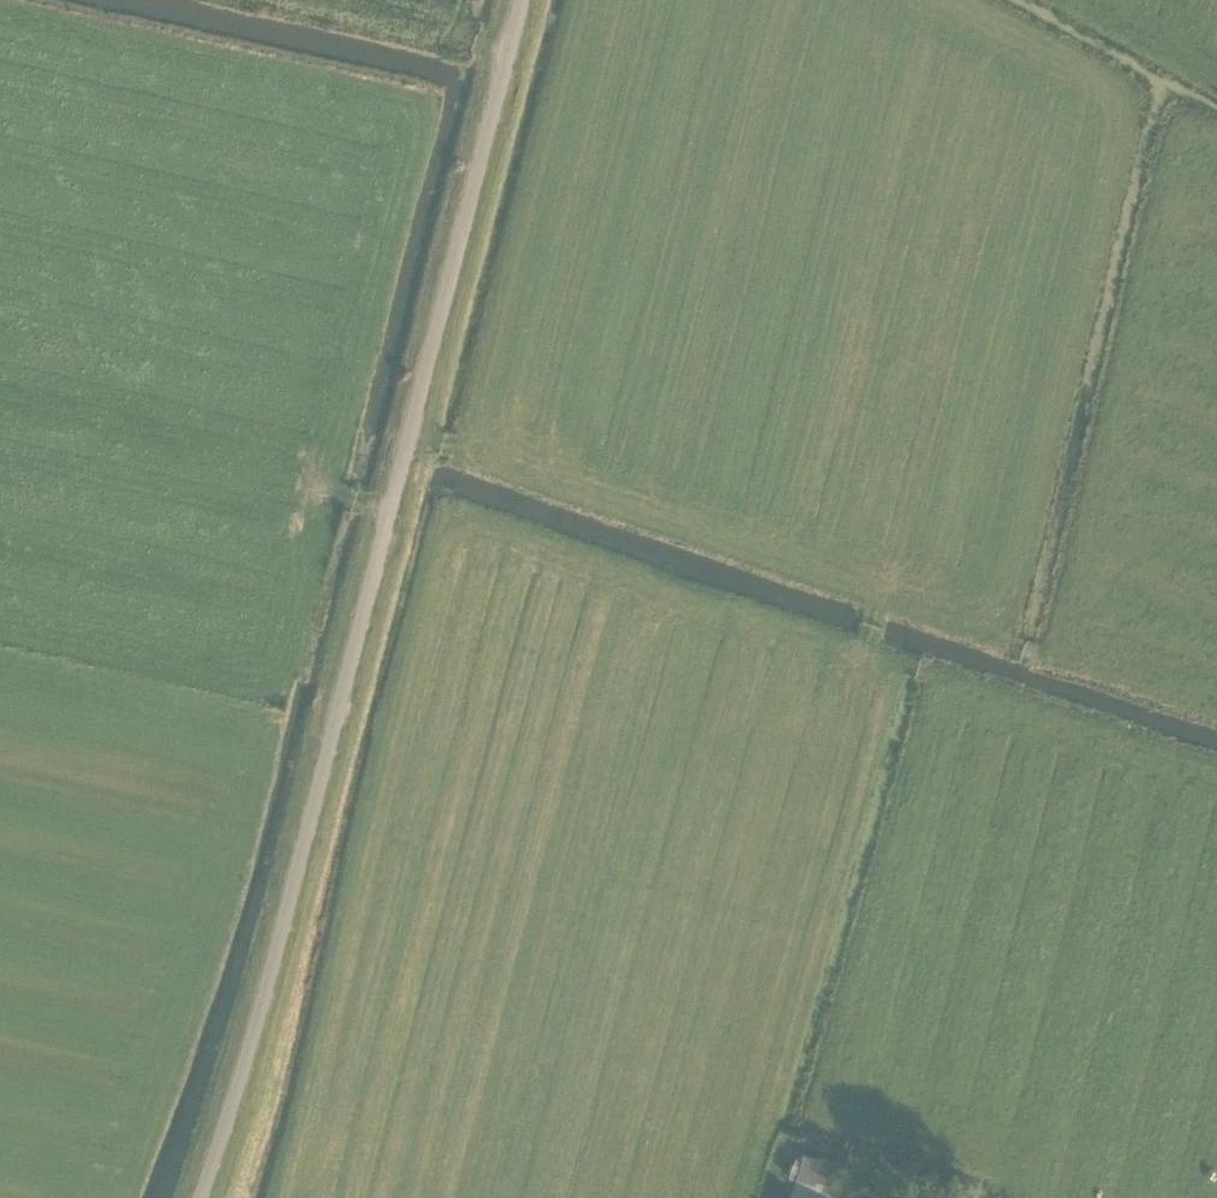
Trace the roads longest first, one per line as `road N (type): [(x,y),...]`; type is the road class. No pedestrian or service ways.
road 1 (unclassified): [(199,1197),(318,840),(526,0)]

